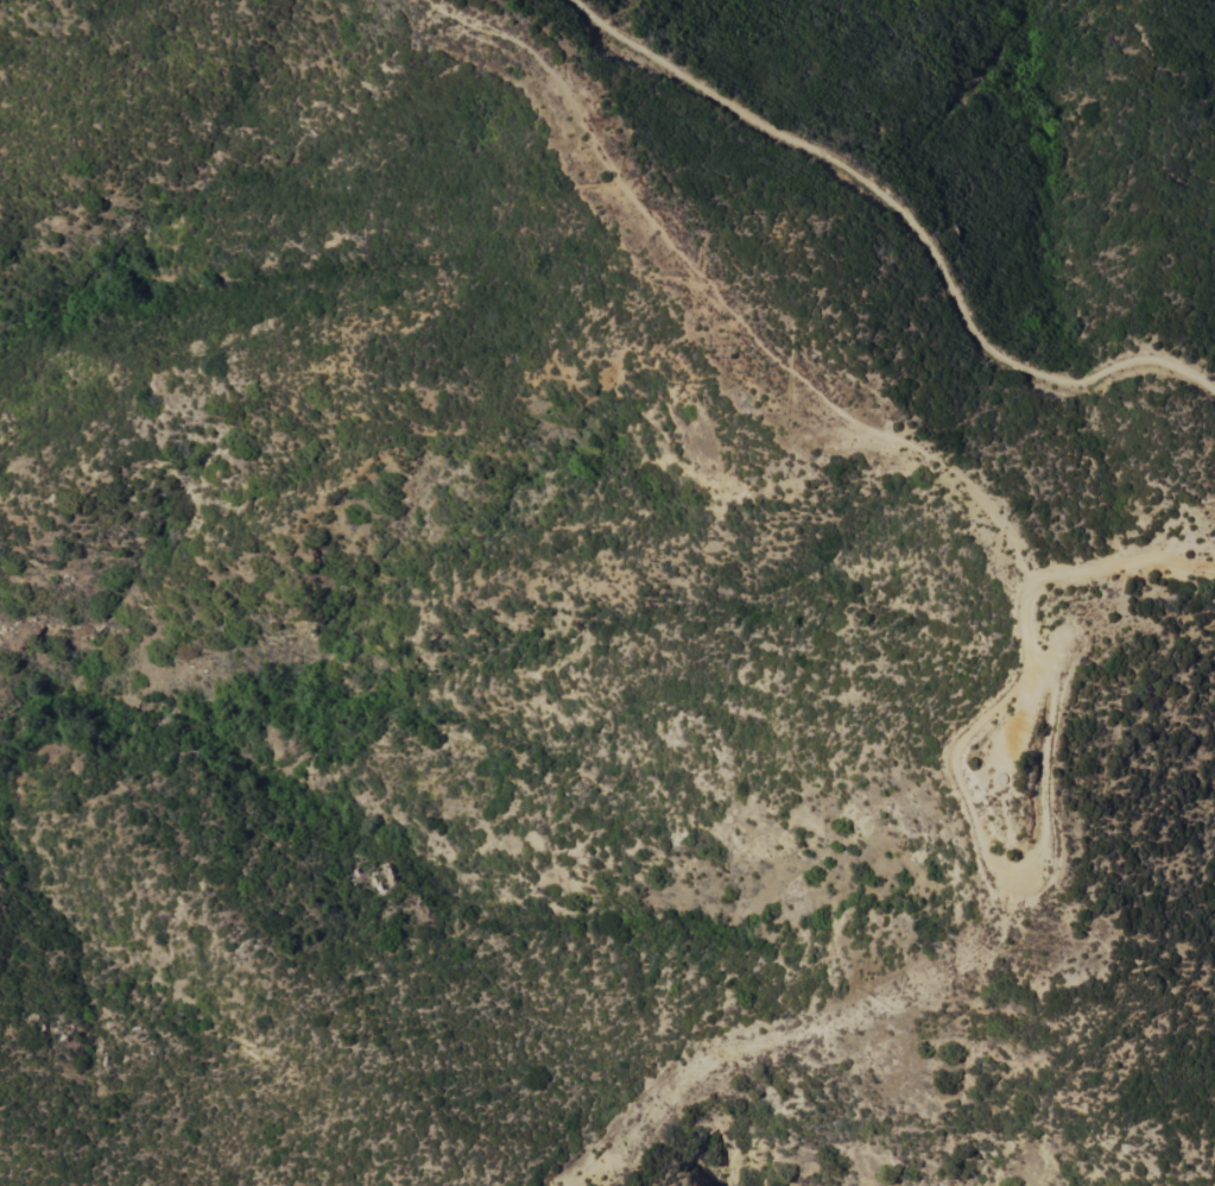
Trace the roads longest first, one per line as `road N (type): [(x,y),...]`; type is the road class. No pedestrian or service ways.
road 1 (track): [(1214,394),(1164,365),(1058,376),(1006,357),(979,333),(917,220),(890,195),(849,164),(631,48),(572,0)]
road 2 (track): [(1031,658),(1056,671),(1061,690),(1055,845),(1024,887),(992,865),(989,827),(967,783),(963,751),(1020,693),(1031,658)]
road 3 (track): [(1031,658),(1027,612),(1034,589),(1055,579),(1153,560),(1214,575)]

